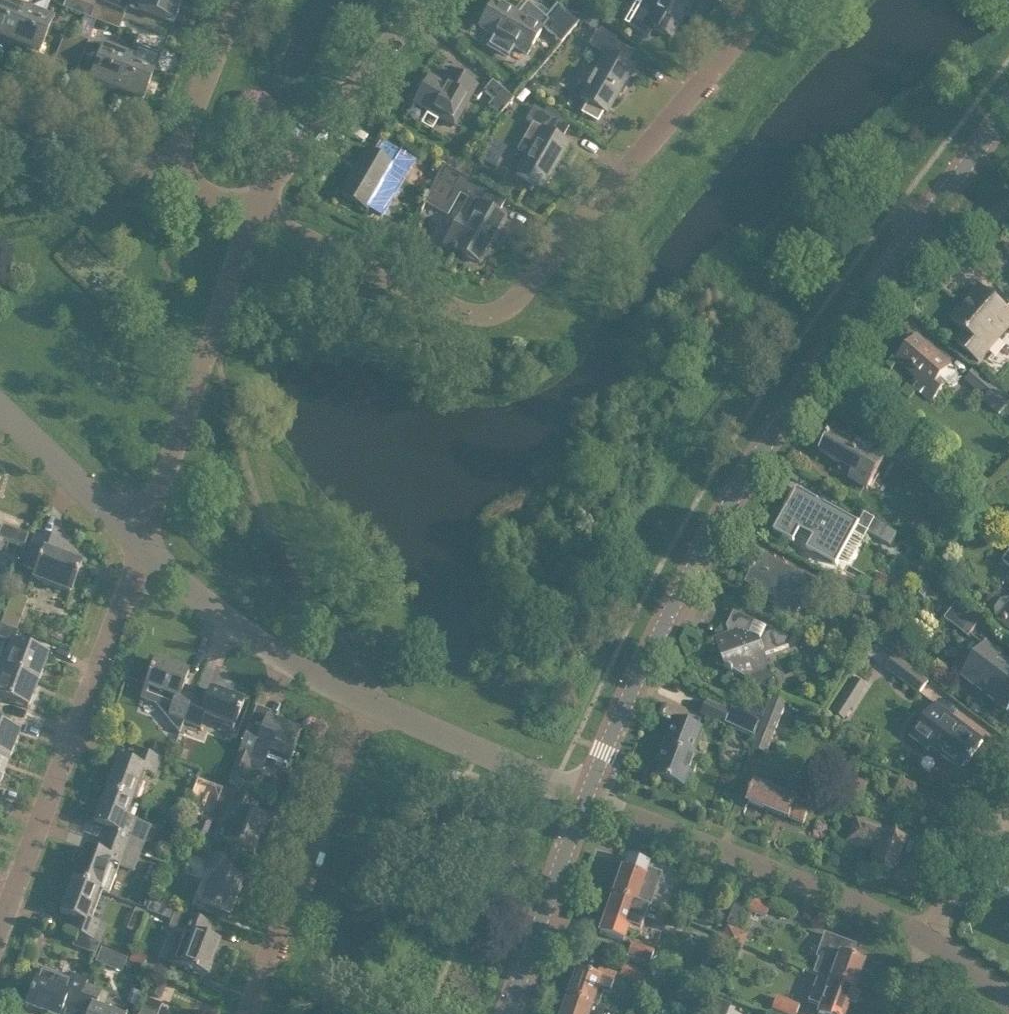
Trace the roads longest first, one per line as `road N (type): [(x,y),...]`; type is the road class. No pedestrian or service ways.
road 1 (residential): [(252,210),(451,306),(484,313),(516,297),(754,0)]
road 2 (tertiary): [(582,794),(682,582),(769,435),(894,258)]
road 3 (residential): [(0,920),(138,546)]
road 4 (residential): [(923,924),(582,794)]
road 5 (residential): [(138,546),(252,210)]
road 6 (residential): [(244,1013),(364,700)]
road 7 (residential): [(364,700),(212,611),(138,546)]
road 8 (residential): [(252,210),(421,0)]
road 9 (residential): [(582,794),(364,700)]
road 10 (tertiary): [(506,1013),(582,794)]
road 11 (tertiary): [(894,258),(1008,108)]
road 12 (residential): [(138,546),(0,418)]
road 13 (residential): [(165,174),(235,0)]
road 14 (residential): [(0,97),(165,174)]
road 15 (residential): [(923,924),(1008,786)]
road 16 (residential): [(894,258),(1008,194)]
road 17 (residential): [(1008,1012),(923,924)]

